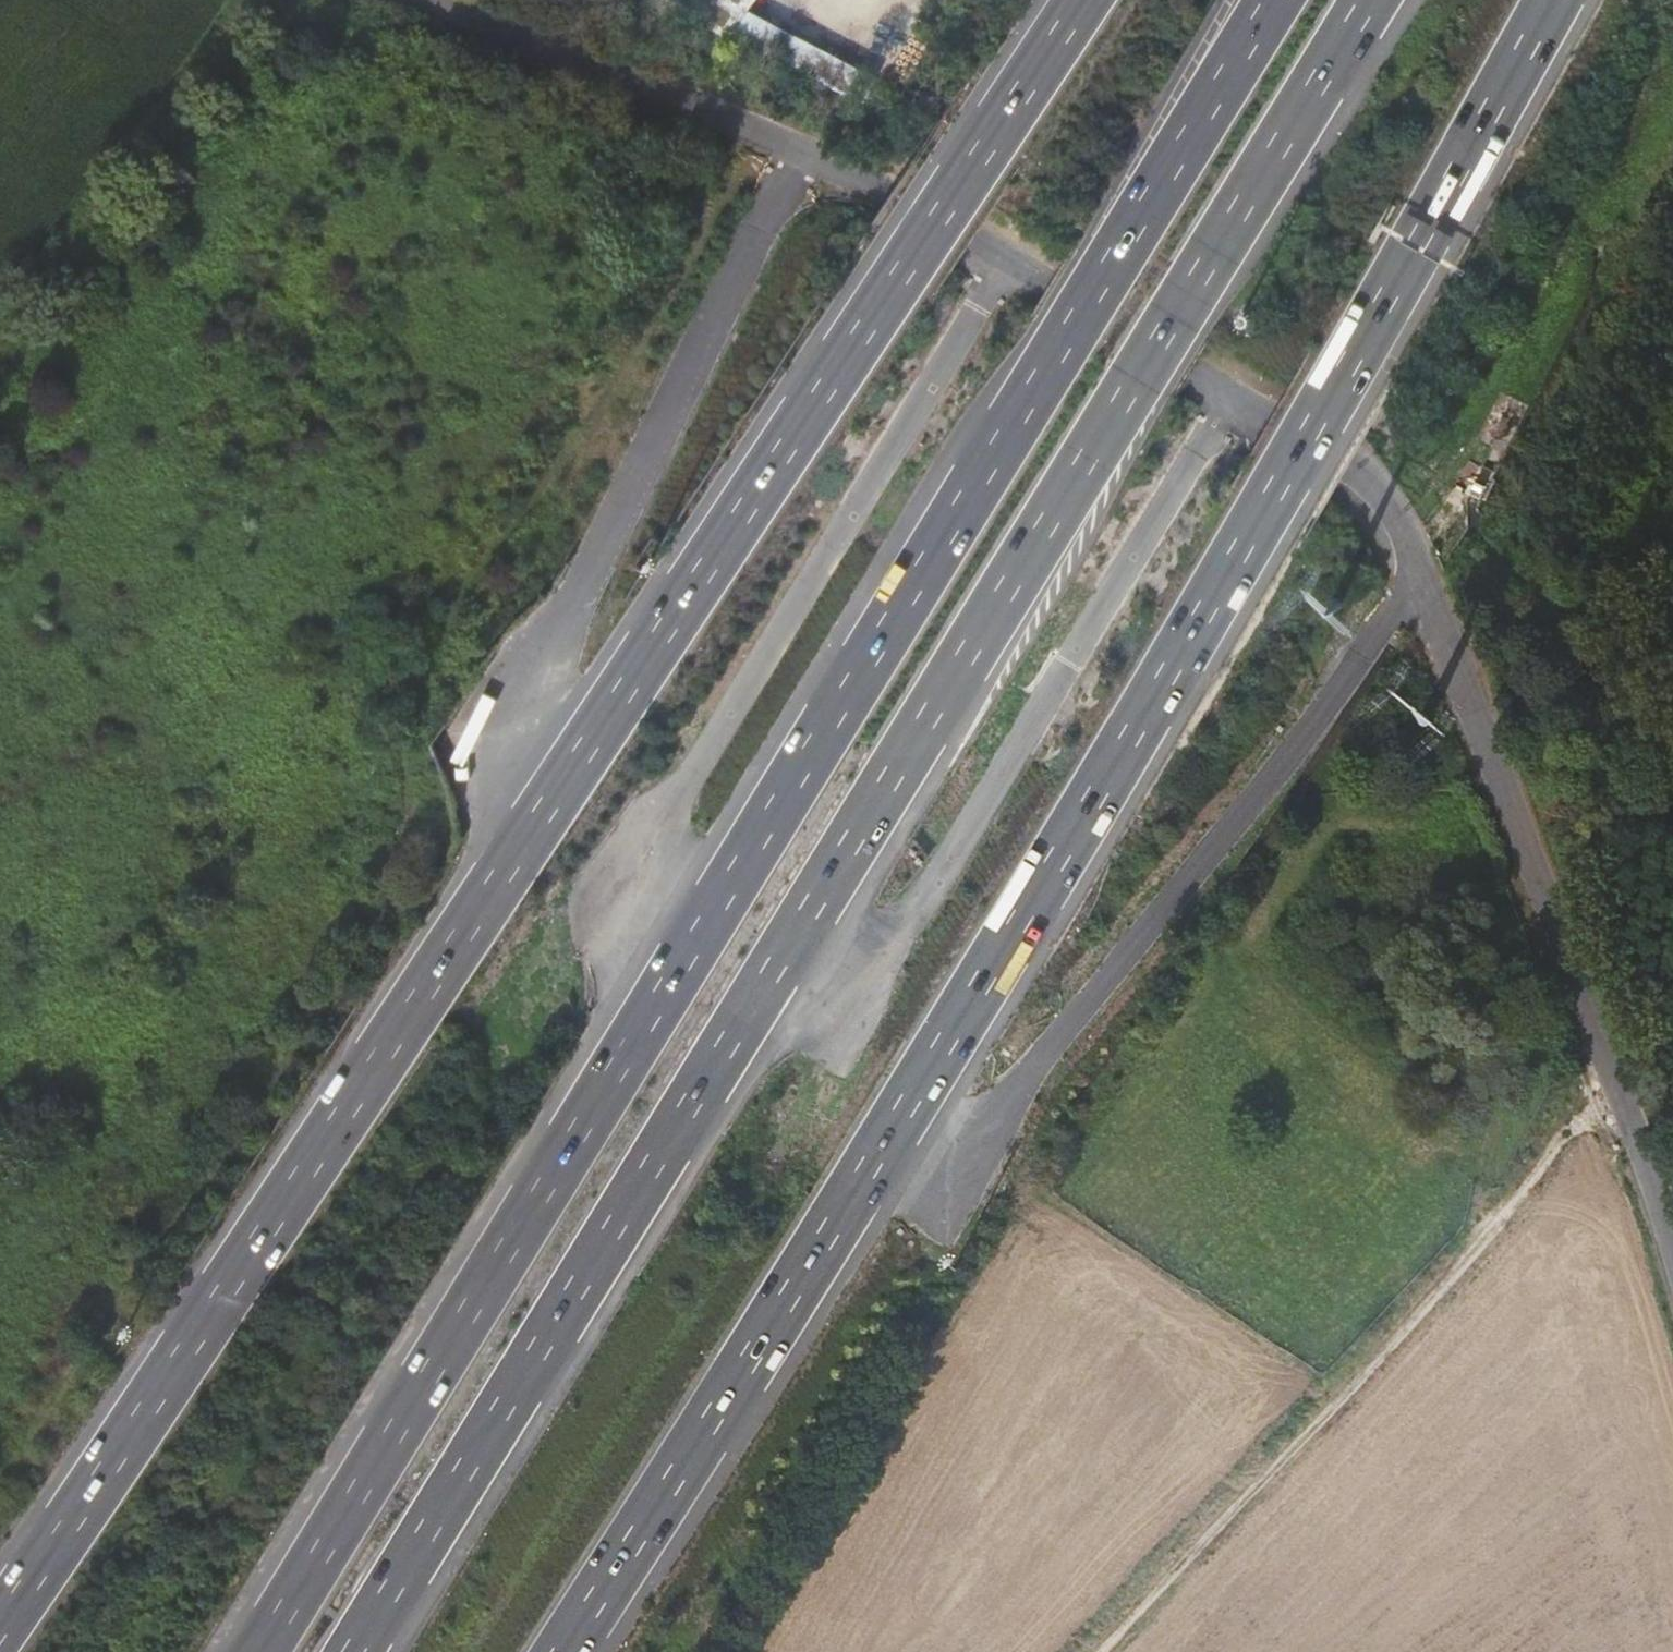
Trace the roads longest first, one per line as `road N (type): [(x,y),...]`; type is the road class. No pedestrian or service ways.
road 1 (motorway): [(1083,0),(0,1622)]
road 2 (motorway): [(1272,0),(258,1651)]
road 3 (motorway): [(356,1651),(1370,0)]
road 4 (motorway): [(563,1651),(1092,805),(1553,0)]
road 5 (tertiary): [(434,0),(802,157),(1008,262),(1368,482),(1420,576),(1672,1255)]
road 6 (track): [(767,141),(708,195),(587,429),(420,654),(402,705),(406,789),(397,860),(121,1294),(0,1463)]
road 7 (track): [(1614,1091),(1094,1651)]
road 8 (track): [(261,0),(0,347)]

